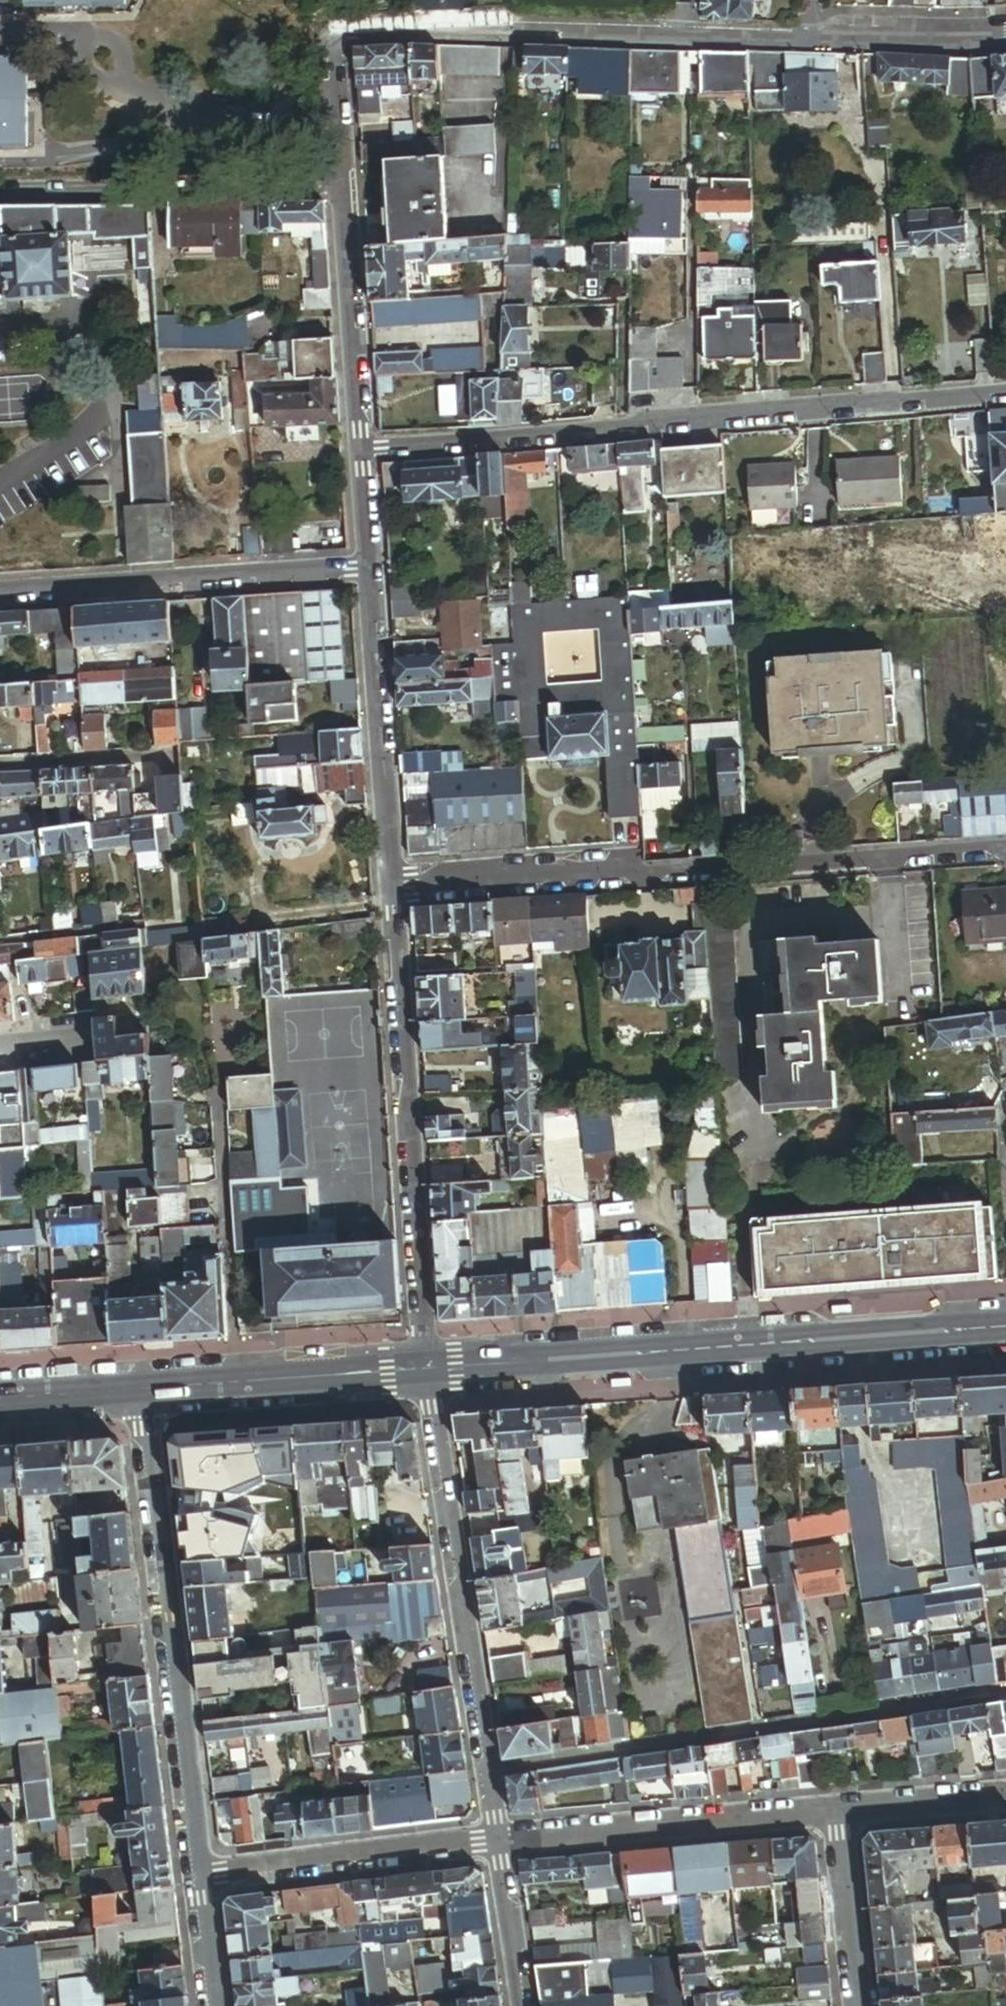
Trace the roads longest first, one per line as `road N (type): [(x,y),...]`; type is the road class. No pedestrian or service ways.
road 1 (residential): [(1005,38),(351,32),(338,39),(336,55),(345,184)]
road 2 (residential): [(1005,393),(363,450)]
road 3 (unclassified): [(1005,852),(394,891)]
road 4 (secondary): [(431,1370),(1005,1327)]
road 5 (residential): [(197,1877),(139,1392)]
road 6 (residential): [(394,891),(431,1370)]
road 7 (residential): [(431,1370),(500,1840)]
road 8 (residential): [(0,593),(371,566)]
road 9 (residential): [(345,184),(0,192)]
road 10 (residential): [(500,1840),(838,1809)]
road 11 (residential): [(371,566),(394,891)]
road 12 (residential): [(197,1877),(500,1840)]
road 13 (secondary): [(139,1392),(431,1370)]
road 14 (residential): [(345,184),(363,450)]
road 15 (residential): [(838,1809),(859,2005)]
road 16 (residential): [(838,1809),(1005,1793)]
road 17 (residential): [(500,1840),(524,2005)]
road 18 (secondary): [(0,1402),(139,1392)]
road 19 (residential): [(213,2005),(197,1877)]

